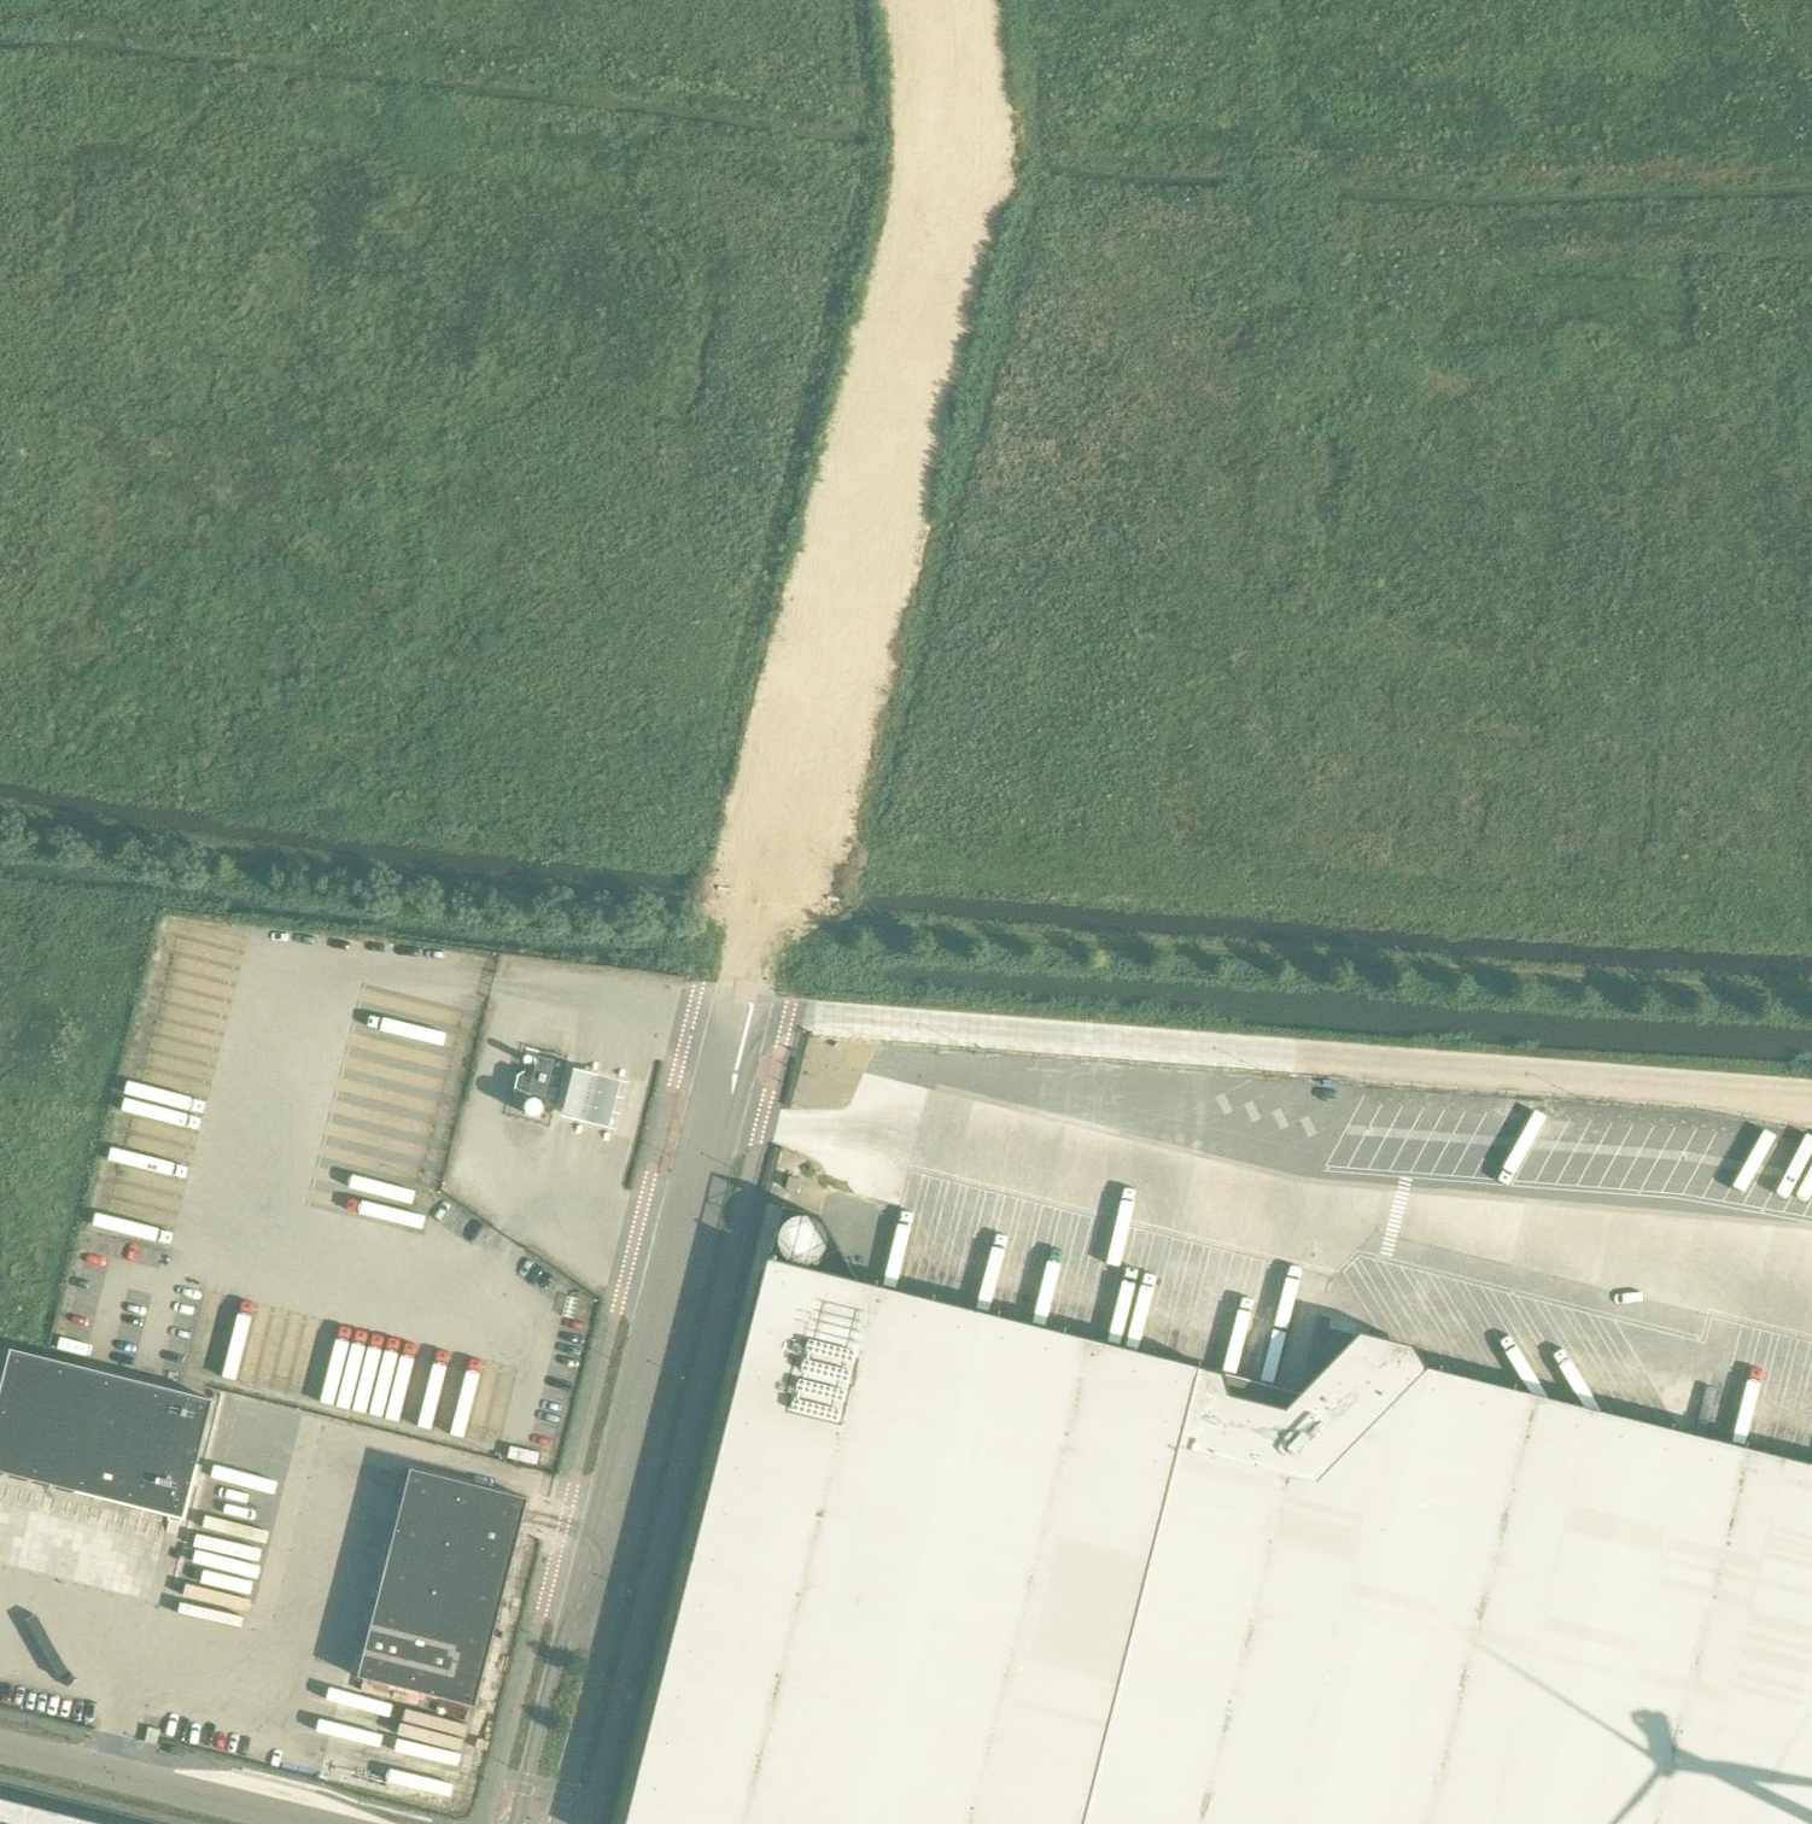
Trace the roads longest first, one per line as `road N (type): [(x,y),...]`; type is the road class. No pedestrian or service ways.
road 1 (track): [(1811,992),(867,930),(759,939),(707,930),(693,909),(256,861),(0,815)]
road 2 (unknown): [(954,0),(966,127),(759,939)]
road 3 (tertiary): [(741,1011),(694,1117),(516,1823)]
road 4 (tertiary): [(558,1823),(735,1124),(741,1011)]
road 5 (unclassified): [(301,1823),(0,1750)]

